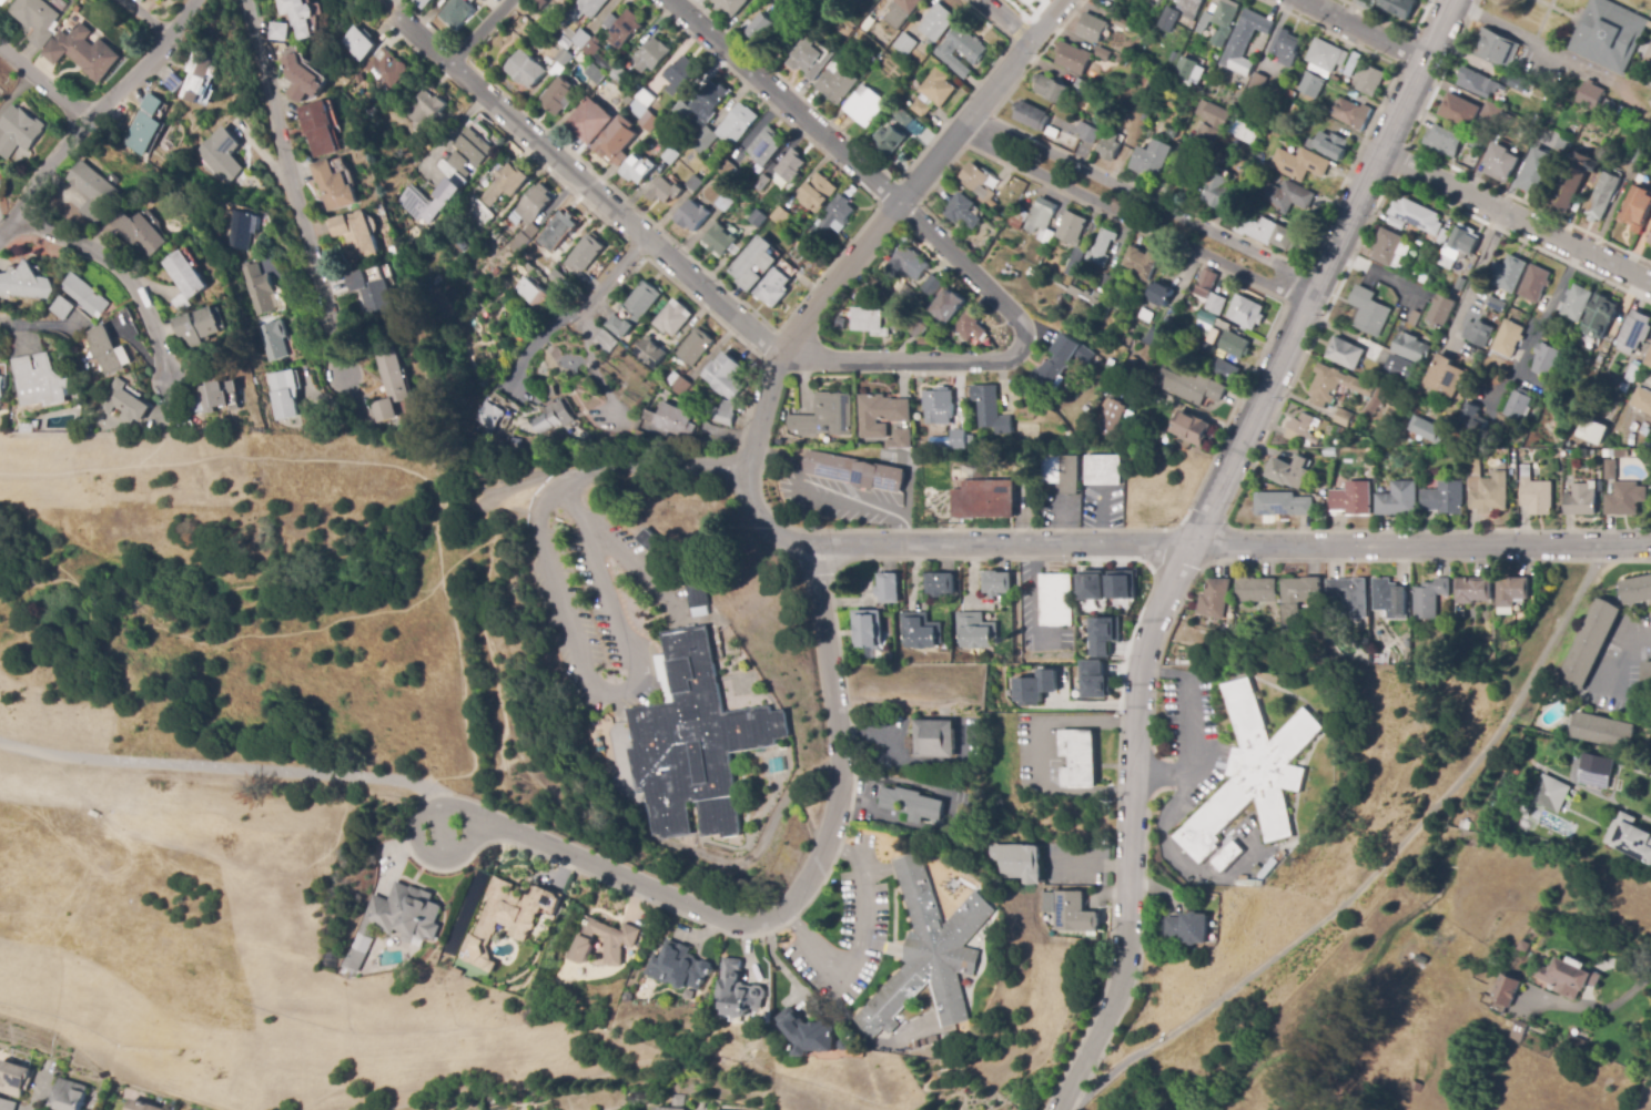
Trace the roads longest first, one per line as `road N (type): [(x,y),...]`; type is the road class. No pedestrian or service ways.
road 1 (residential): [(1066,0),(900,203),(788,353),(766,398),(746,488),(768,531),(814,544),(835,722),(831,829),(786,908),(767,921),(736,924),(500,826),(469,827)]
road 2 (tertiary): [(1245,437),(1145,644),(1118,994),(1057,1109)]
road 3 (residential): [(746,467),(580,475),(548,512),(546,532),(597,692),(626,695),(638,669),(566,492)]
road 4 (residential): [(392,13),(768,345),(788,353)]
road 5 (tertiary): [(1455,0),(1245,437)]
road 6 (residential): [(1192,546),(1650,546)]
road 7 (residential): [(900,203),(1025,328),(1016,347),(1001,360),(823,360),(788,353)]
road 8 (residential): [(248,0),(346,398)]
road 9 (residential): [(960,132),(1308,305)]
road 10 (residential): [(1317,283),(975,116)]
road 11 (residential): [(814,544),(1192,546)]
road 12 (residential): [(0,234),(173,42),(200,0)]
road 13 (residential): [(670,0),(900,203)]
road 14 (residential): [(1380,152),(1650,281)]
road 15 (residential): [(20,214),(120,263),(148,298),(172,357),(173,387)]
road 16 (residential): [(418,842),(431,855),(455,855),(467,843),(466,818),(435,805),(416,824),(418,842)]
road 17 (residential): [(1297,0),(1424,62)]
road 18 (residential): [(100,118),(0,40)]

